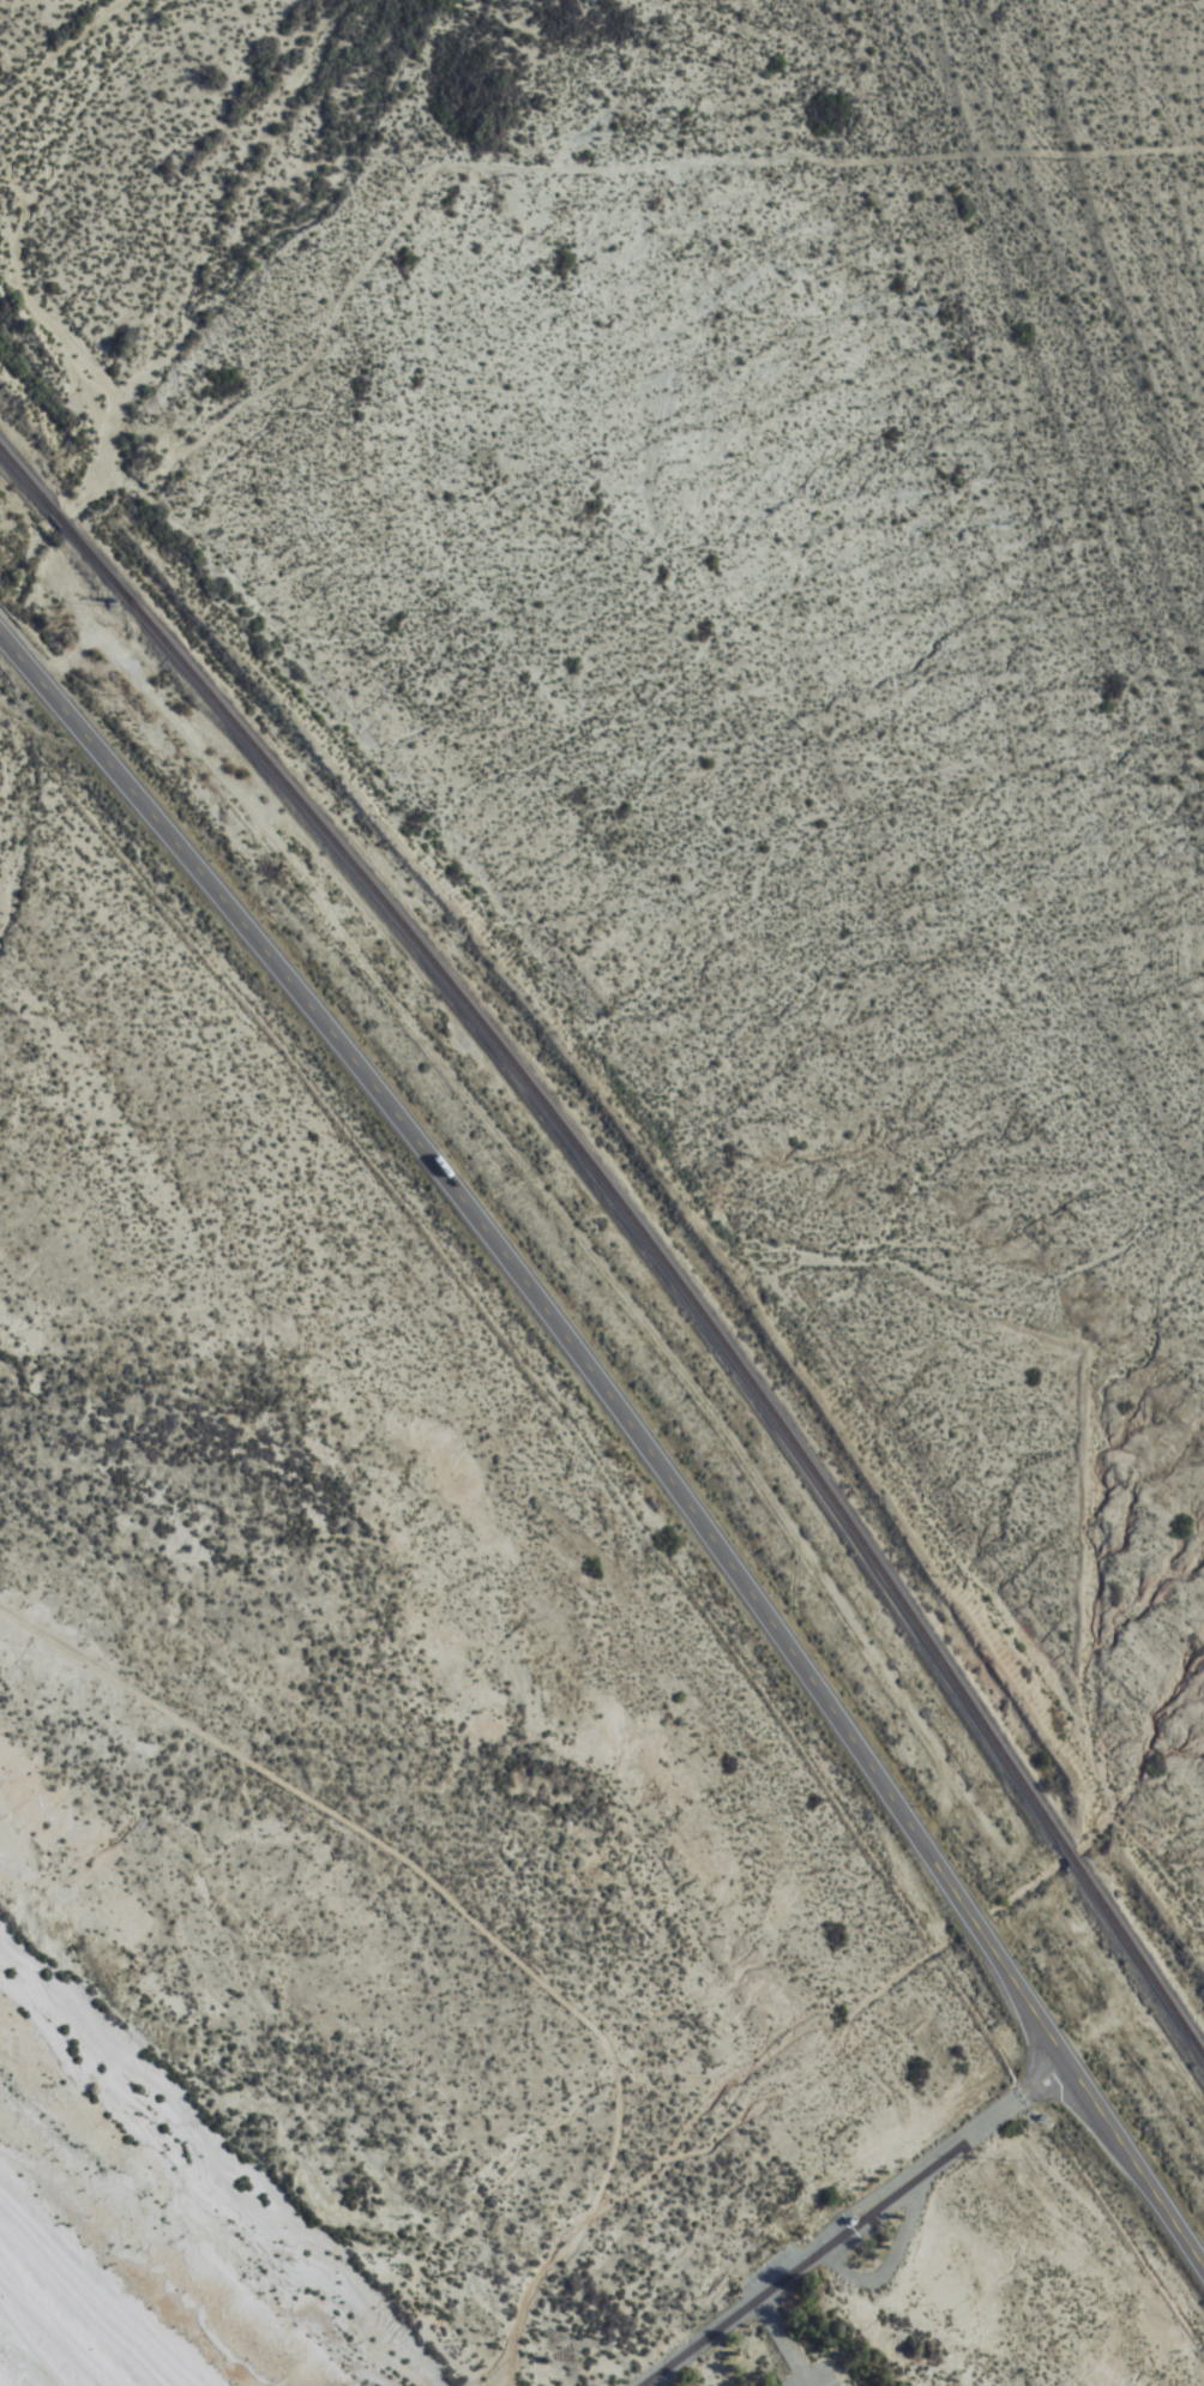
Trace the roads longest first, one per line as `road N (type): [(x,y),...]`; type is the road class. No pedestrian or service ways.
road 1 (secondary): [(0,637),(481,1215),(826,1696),(968,1915)]
road 2 (secondary): [(976,1928),(1203,2272)]

